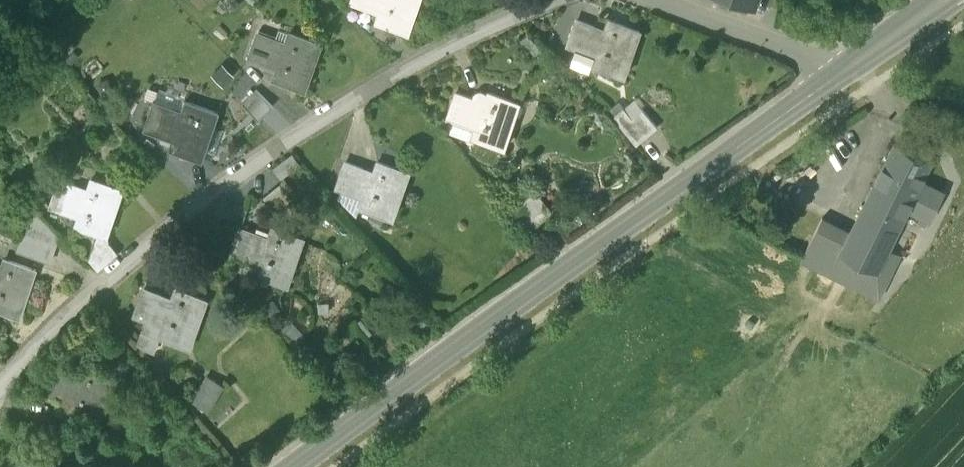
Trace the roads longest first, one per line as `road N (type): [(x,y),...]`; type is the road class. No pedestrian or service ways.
road 1 (tertiary): [(840,74),(298,466)]
road 2 (residential): [(840,74),(655,0)]
road 3 (tertiary): [(943,0),(840,74)]

